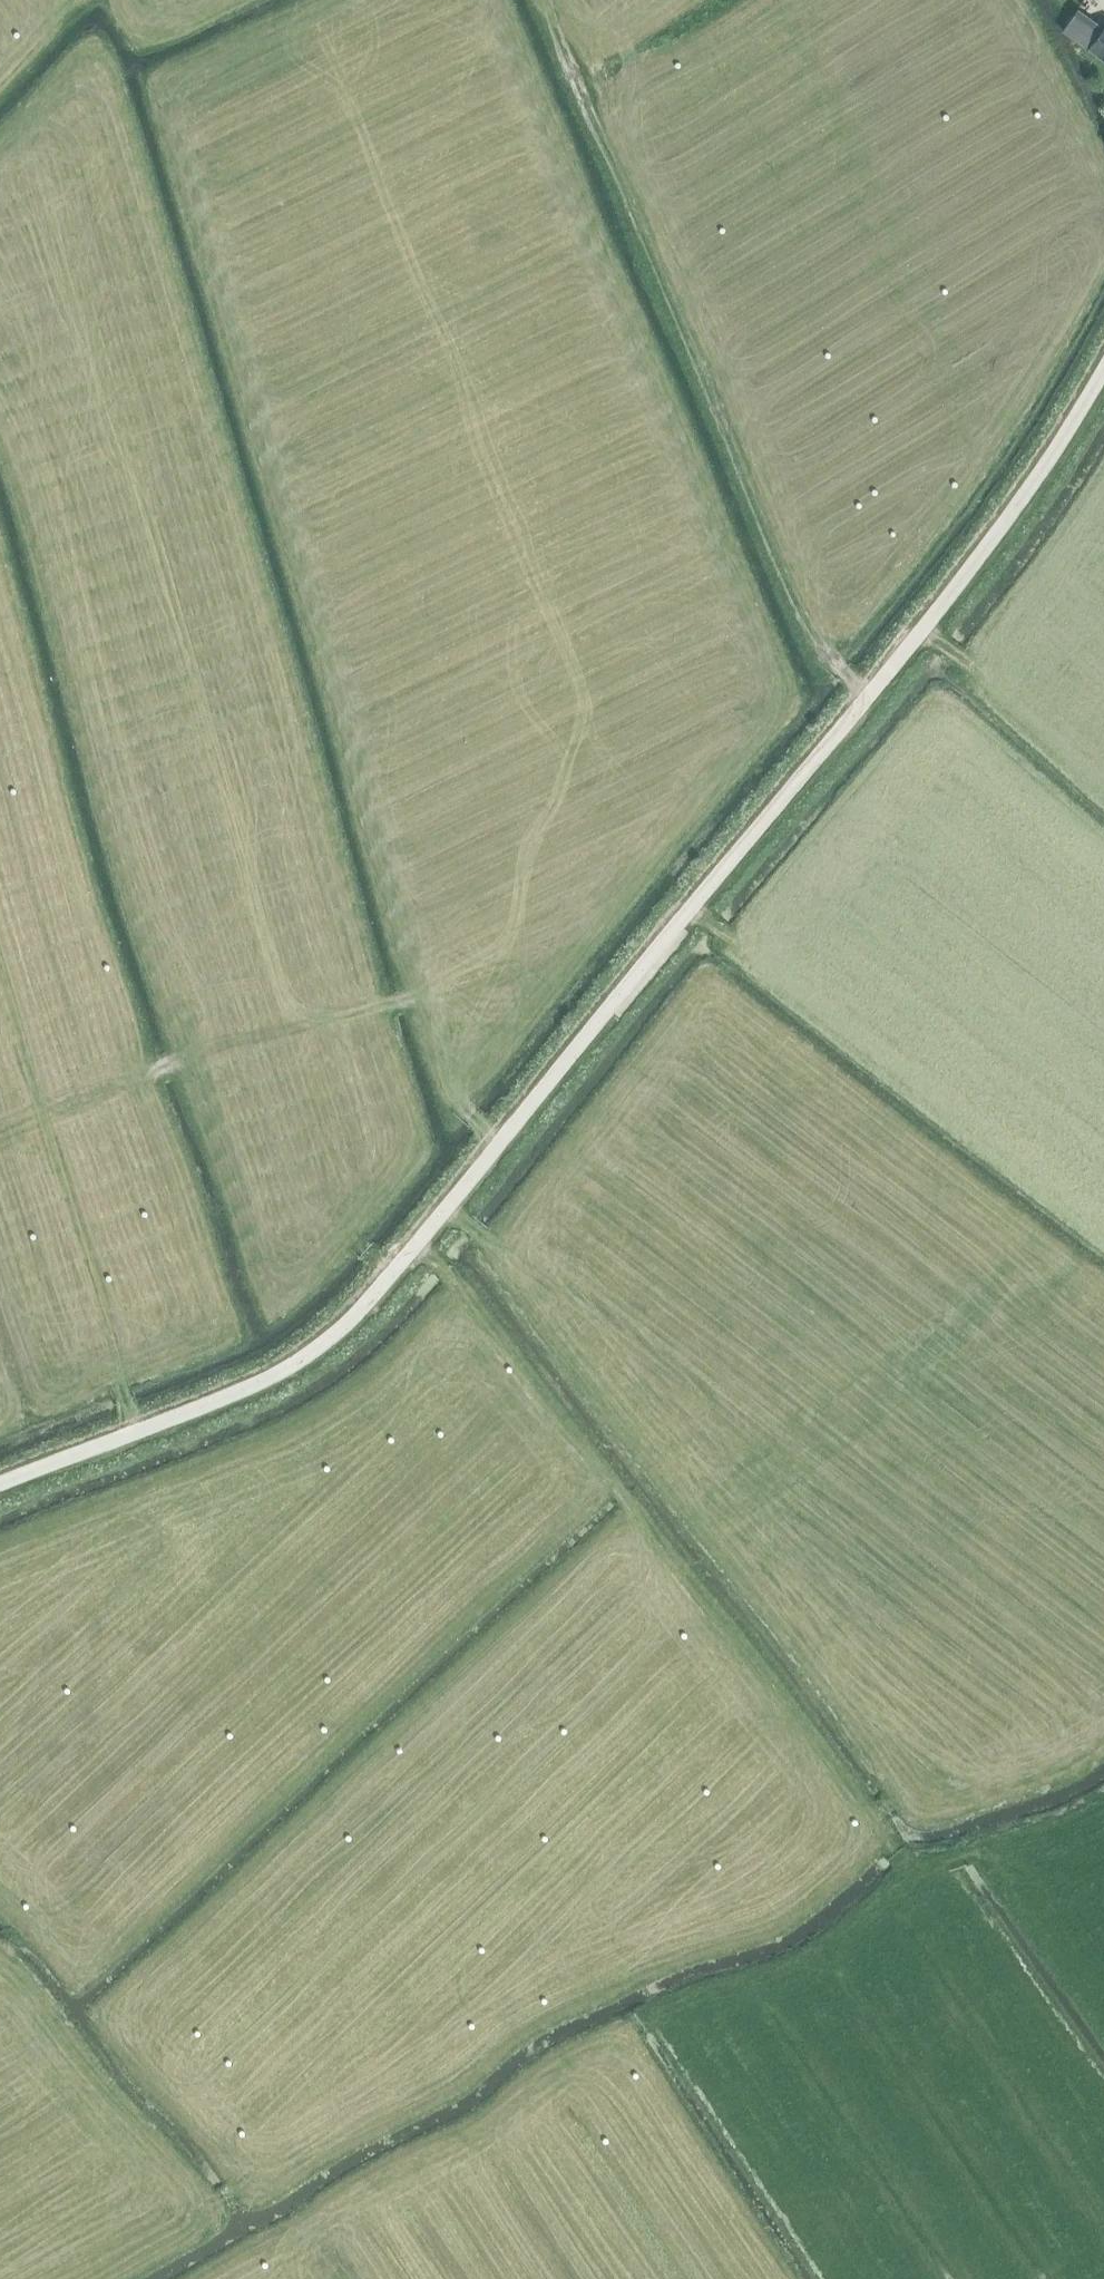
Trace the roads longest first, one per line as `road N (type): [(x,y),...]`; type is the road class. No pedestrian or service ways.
road 1 (unclassified): [(0,1483),(255,1384),(346,1323),(929,620),(1054,452),(1103,370)]

